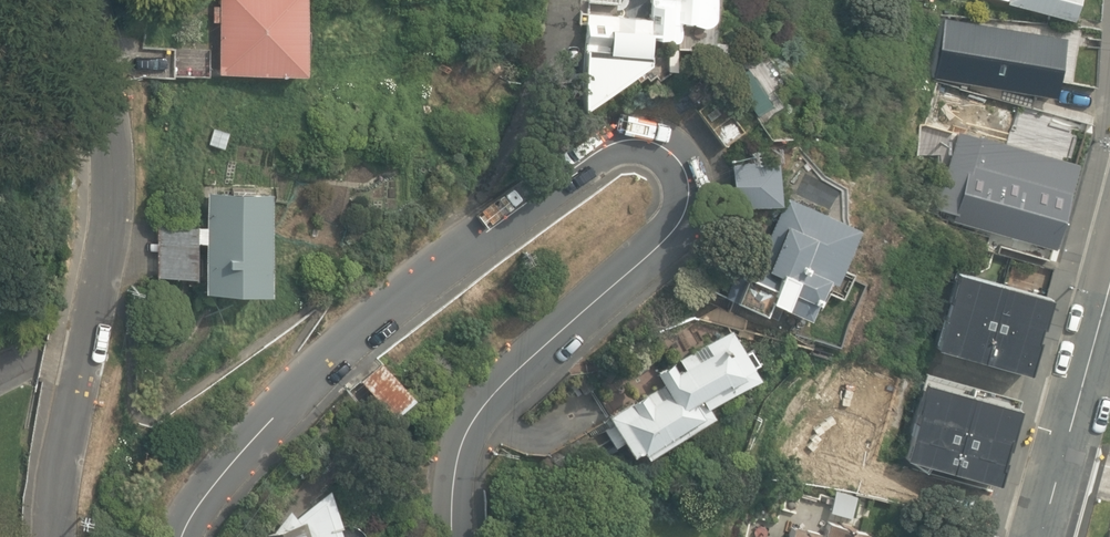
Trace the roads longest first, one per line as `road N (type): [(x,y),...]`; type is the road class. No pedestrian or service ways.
road 1 (residential): [(180,536),(213,483),(266,421),(483,235),(611,144),(662,146),(687,175),(682,218),(518,369),(472,422),(455,476),(452,536)]
road 2 (residential): [(57,536),(54,506),(102,212),(103,137),(84,0)]
road 3 (residential): [(1041,536),(1109,294)]

